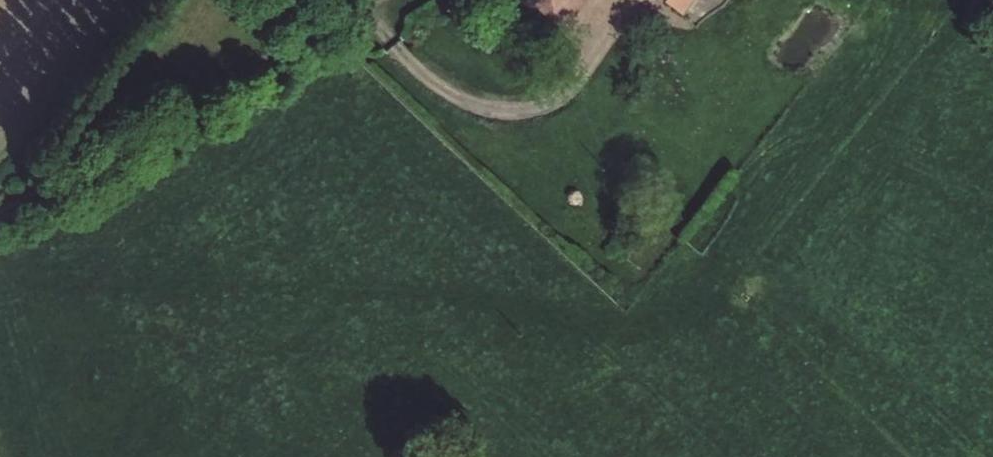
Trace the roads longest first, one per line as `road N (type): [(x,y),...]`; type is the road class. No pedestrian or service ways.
road 1 (track): [(0,214),(375,0)]

